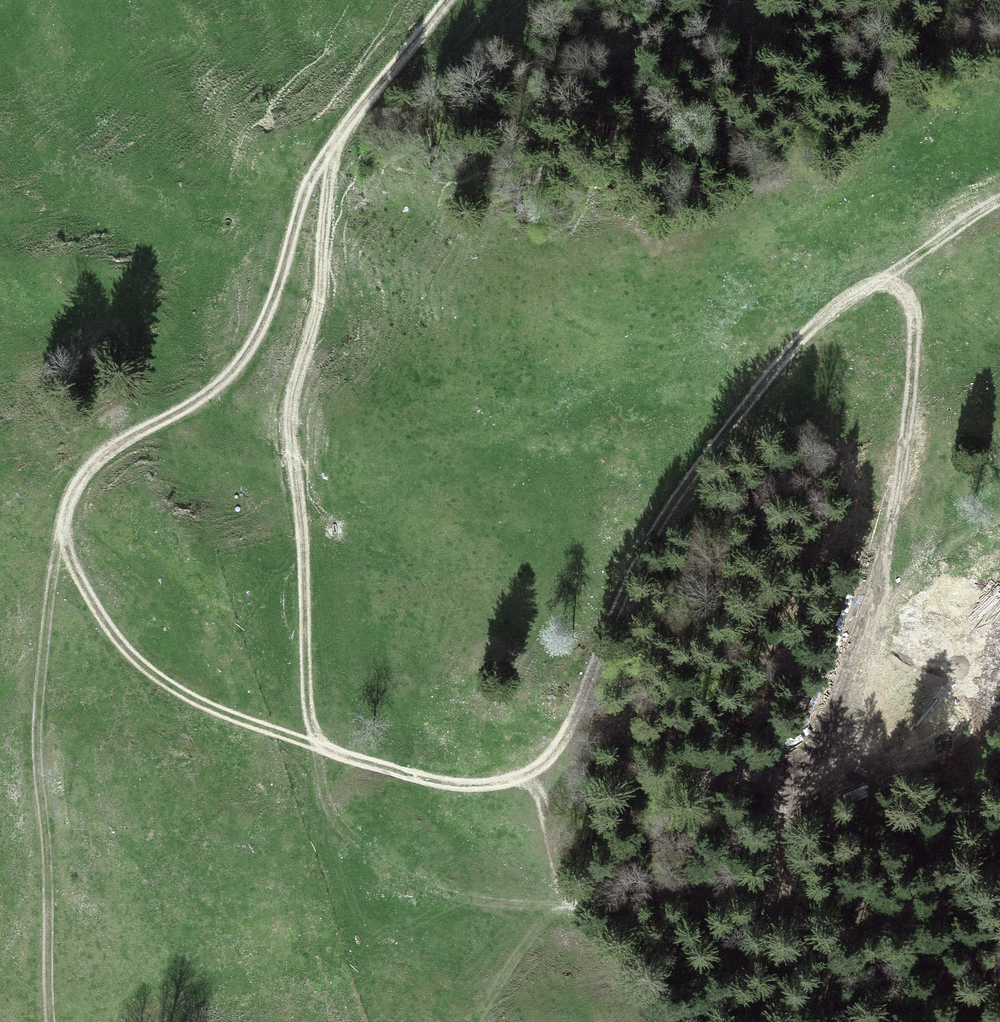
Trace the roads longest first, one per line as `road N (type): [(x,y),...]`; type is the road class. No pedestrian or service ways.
road 1 (track): [(336,144),(315,313),(288,425),(307,703),(335,820),(405,876),(489,903),(549,906),(669,890),(898,905),(999,899)]
road 2 (track): [(999,199),(825,318),(750,397),(553,743),(537,767),(515,778),(465,784),(406,774),(189,697),(109,628),(68,549),(65,528)]
road 3 (track): [(65,528),(74,493),(95,462),(188,407),(236,368),(273,299),(311,179),(445,0)]
road 4 (track): [(65,528),(35,746),(55,1021)]
road 5 (track): [(882,279),(918,322),(910,446),(866,630)]

